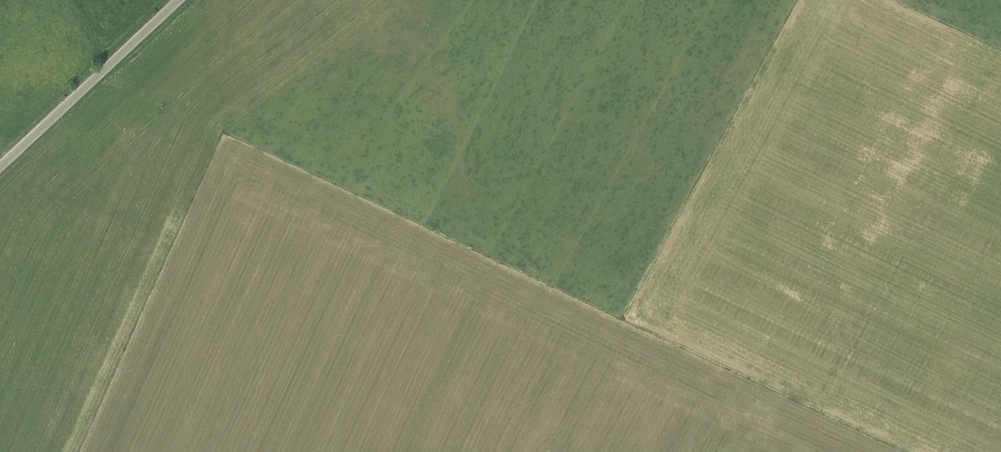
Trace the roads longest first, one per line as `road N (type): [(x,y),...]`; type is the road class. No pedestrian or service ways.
road 1 (unclassified): [(0,165),(179,0)]

